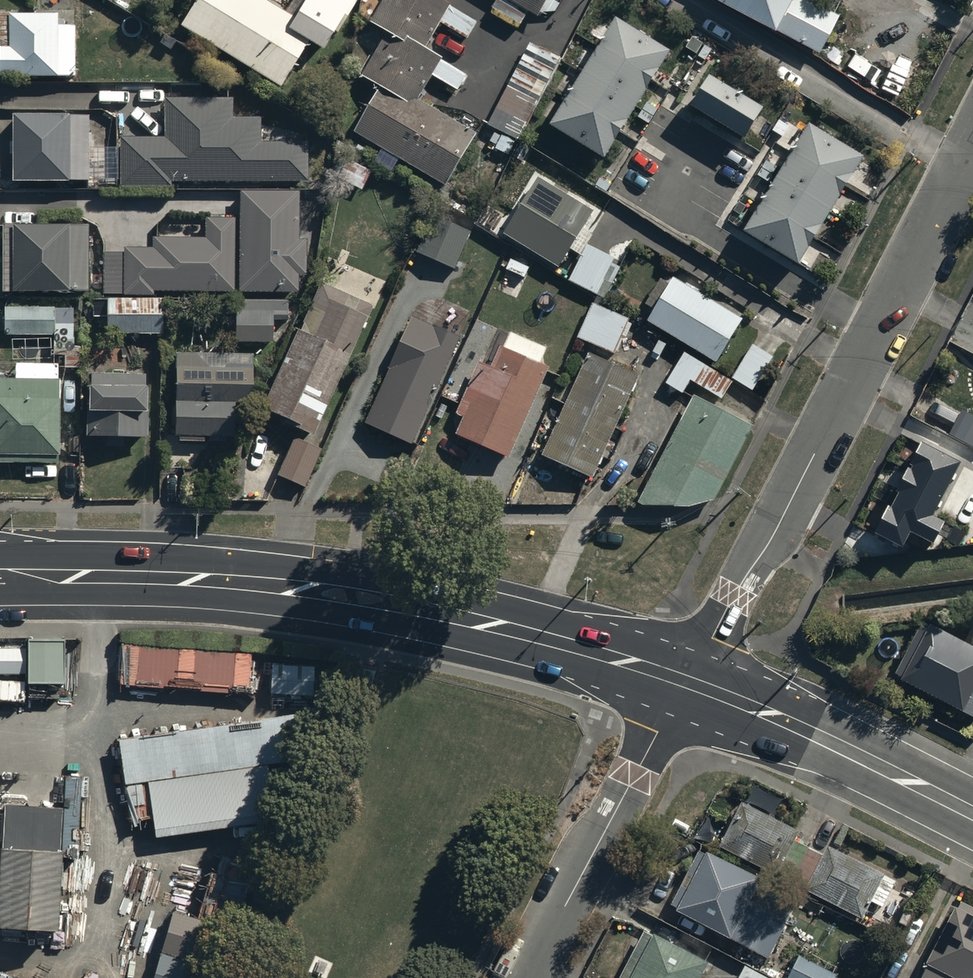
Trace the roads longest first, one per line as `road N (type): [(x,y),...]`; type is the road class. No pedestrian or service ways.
road 1 (tertiary): [(0,587),(189,586),(324,600),(684,682)]
road 2 (residential): [(684,682),(769,546),(972,149)]
road 3 (residential): [(530,977),(684,682)]
road 4 (tertiary): [(684,682),(972,820)]

